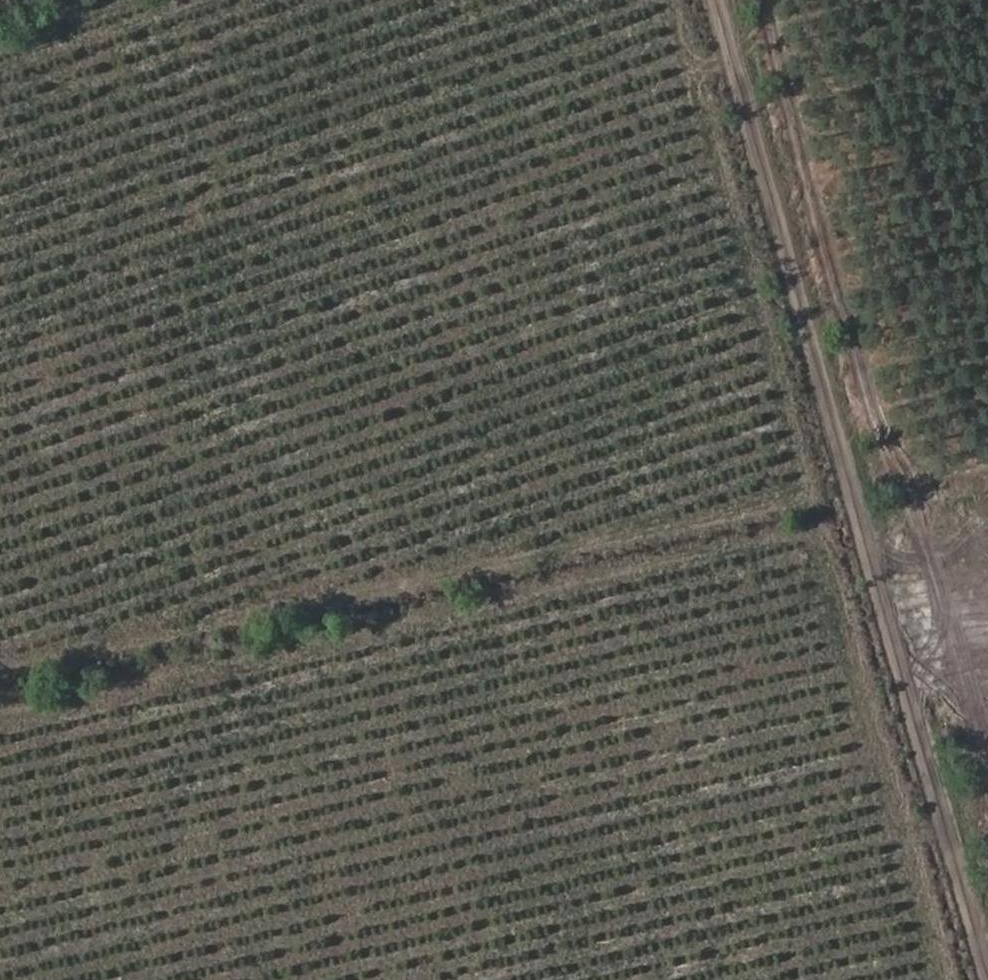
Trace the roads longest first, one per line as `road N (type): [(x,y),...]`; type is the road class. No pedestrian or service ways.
road 1 (track): [(719,0),(987,960)]

